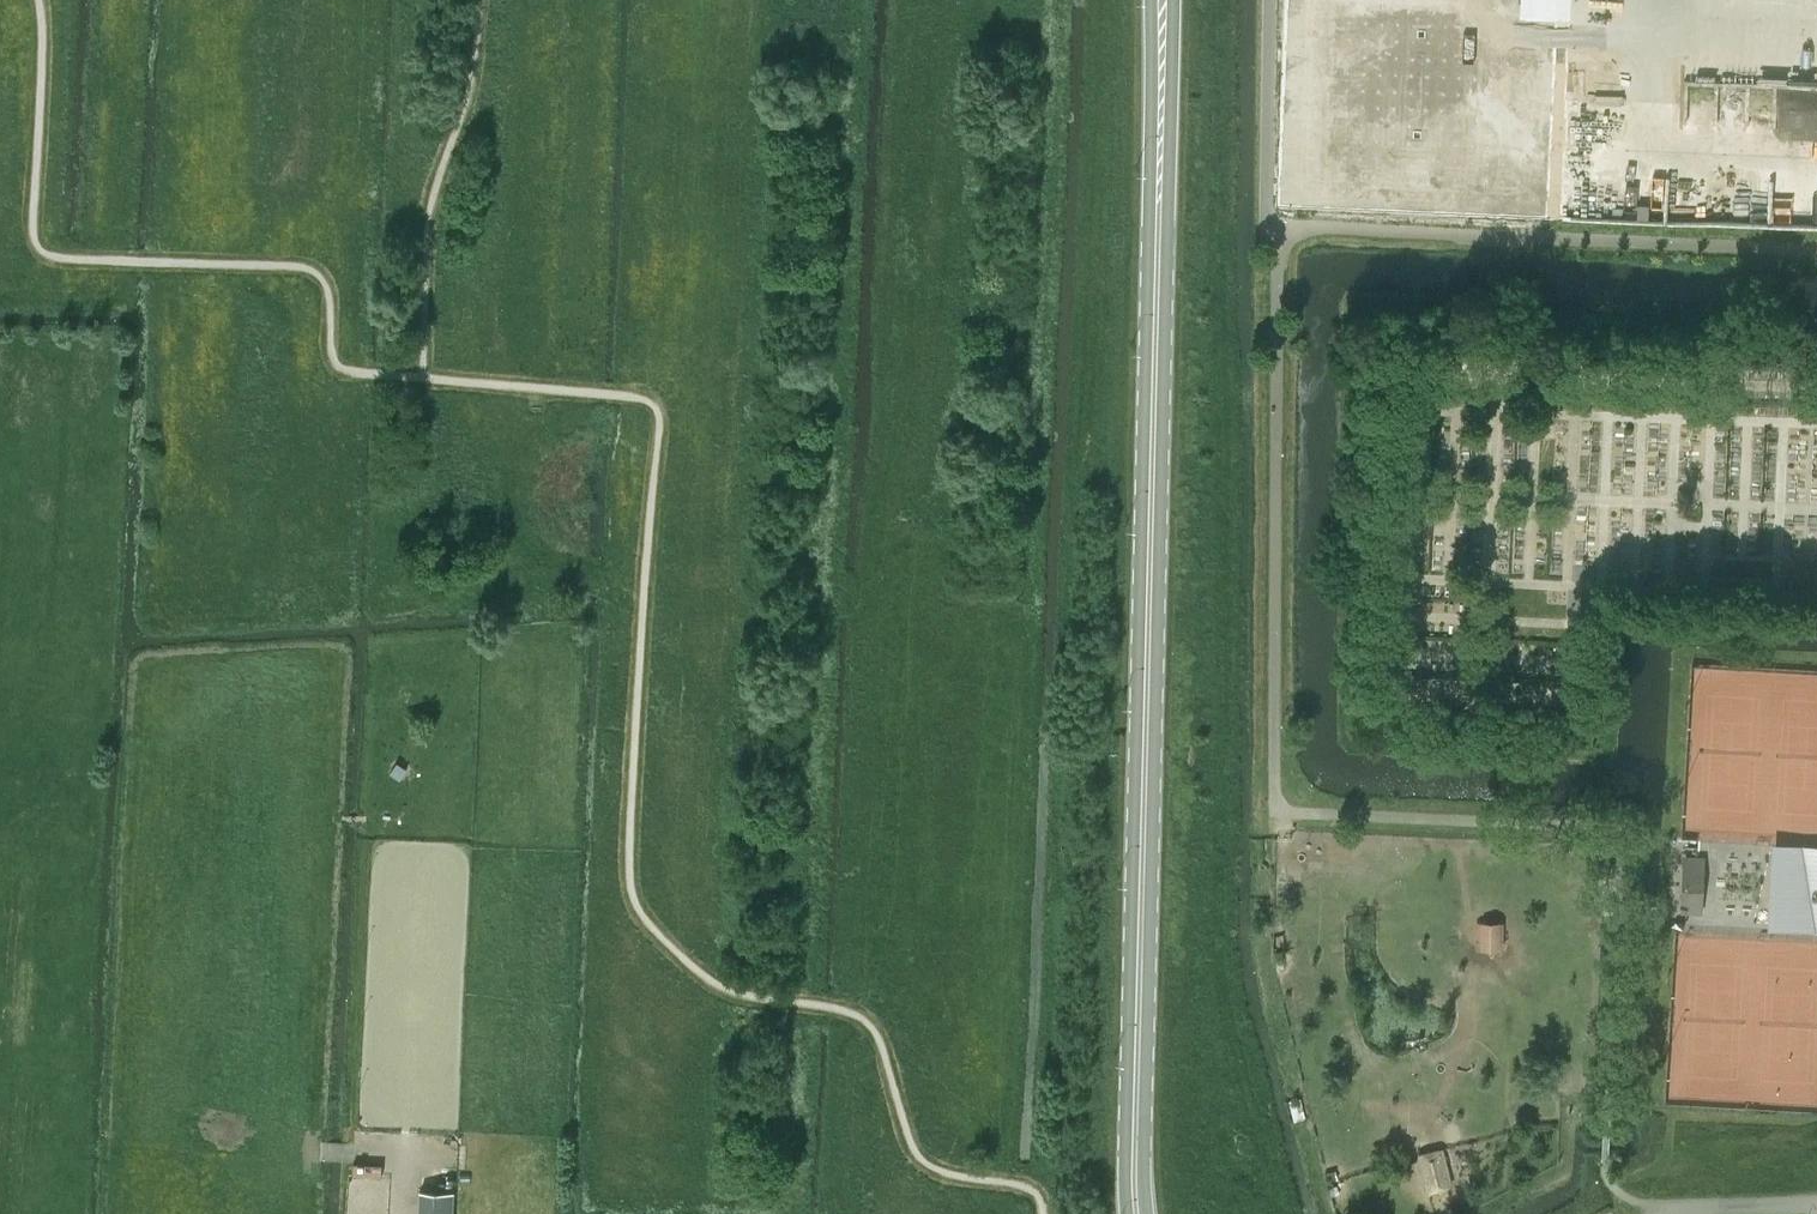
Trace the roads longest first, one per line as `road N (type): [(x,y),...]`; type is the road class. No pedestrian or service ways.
road 1 (secondary): [(1136,1213),(1161,0)]
road 2 (unclassified): [(1535,216),(1536,0)]

